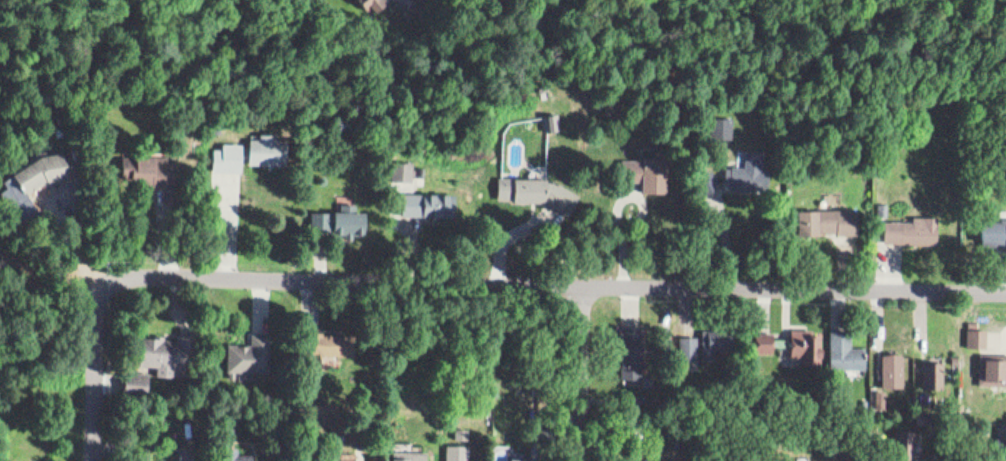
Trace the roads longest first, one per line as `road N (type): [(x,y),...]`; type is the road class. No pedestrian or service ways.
road 1 (residential): [(109,271),(592,293),(1005,298)]
road 2 (residential): [(96,460),(109,271)]
road 3 (residential): [(588,460),(592,293)]

